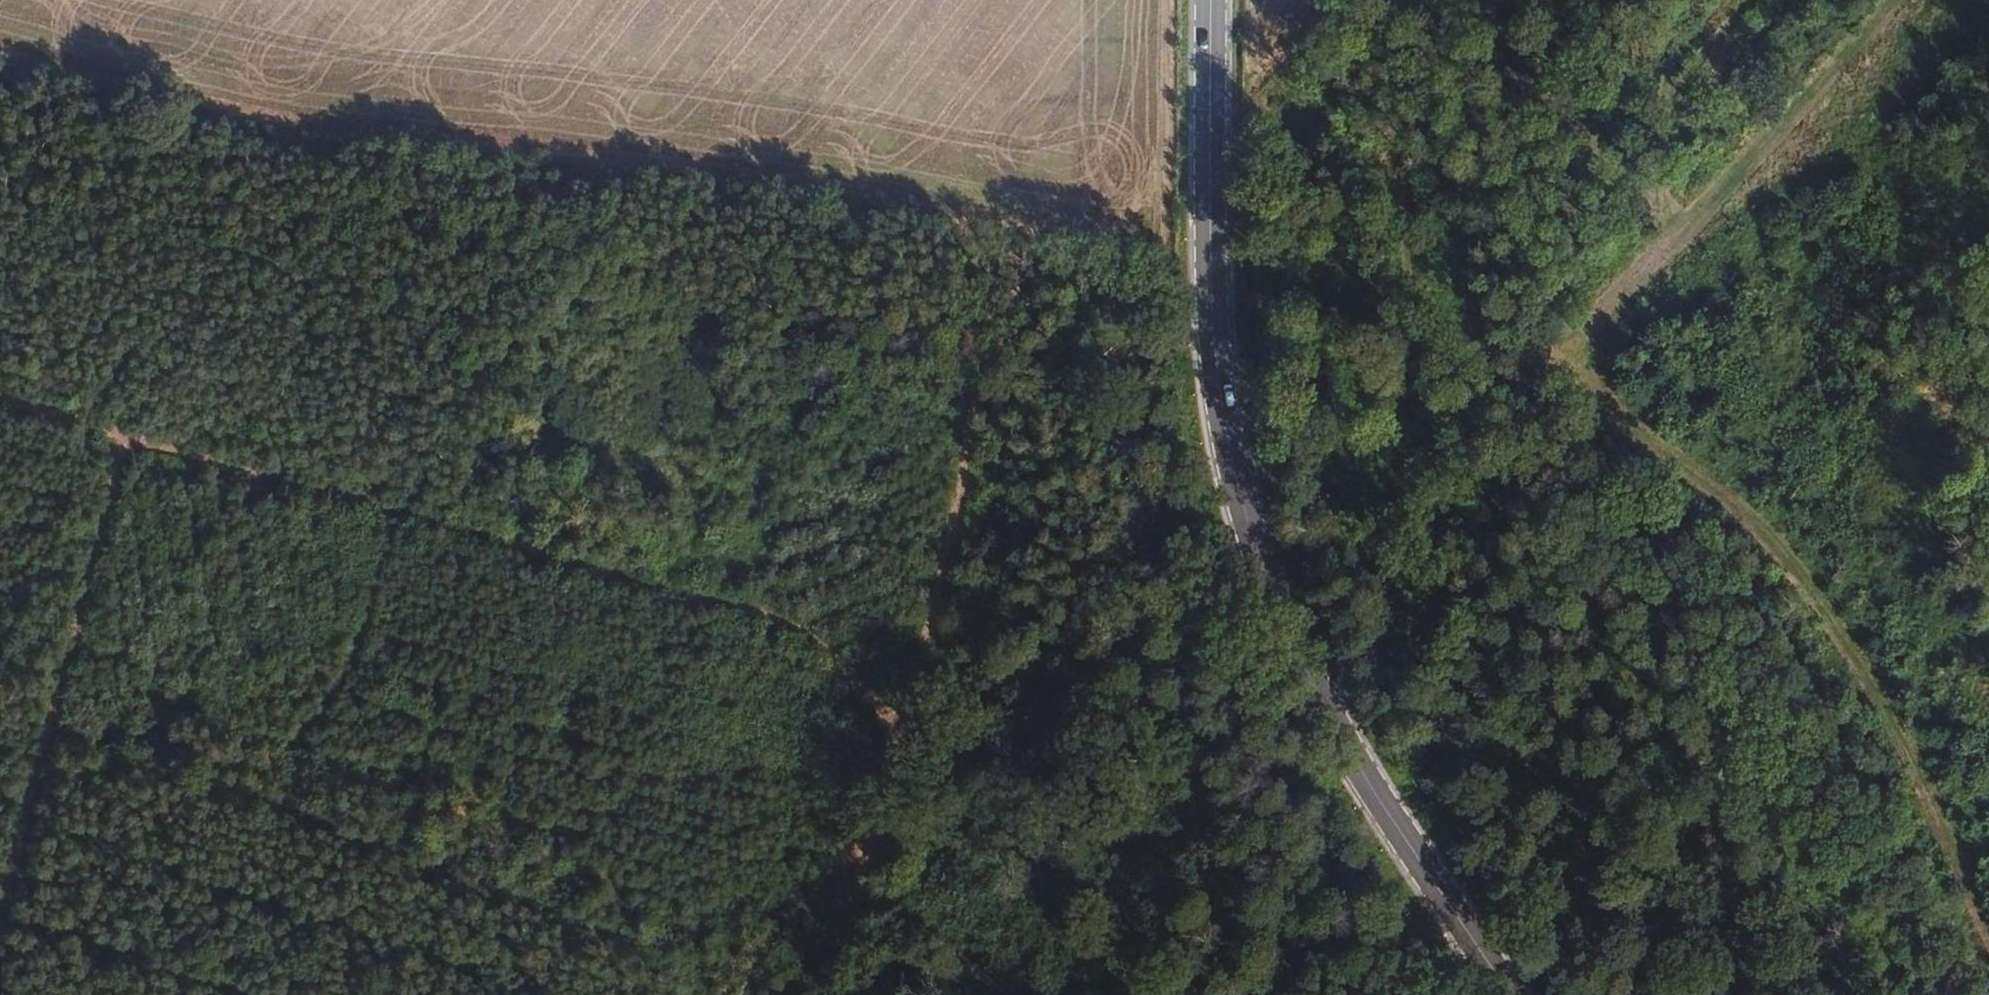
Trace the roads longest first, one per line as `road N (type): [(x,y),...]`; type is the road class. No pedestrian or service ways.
road 1 (track): [(1988,932),(1888,701),(1726,497),(1587,383),(1578,326),(1854,52),(1890,0)]
road 2 (secondary): [(1529,994),(1344,699),(1276,560),(1231,434),(1211,312),(1202,0)]

